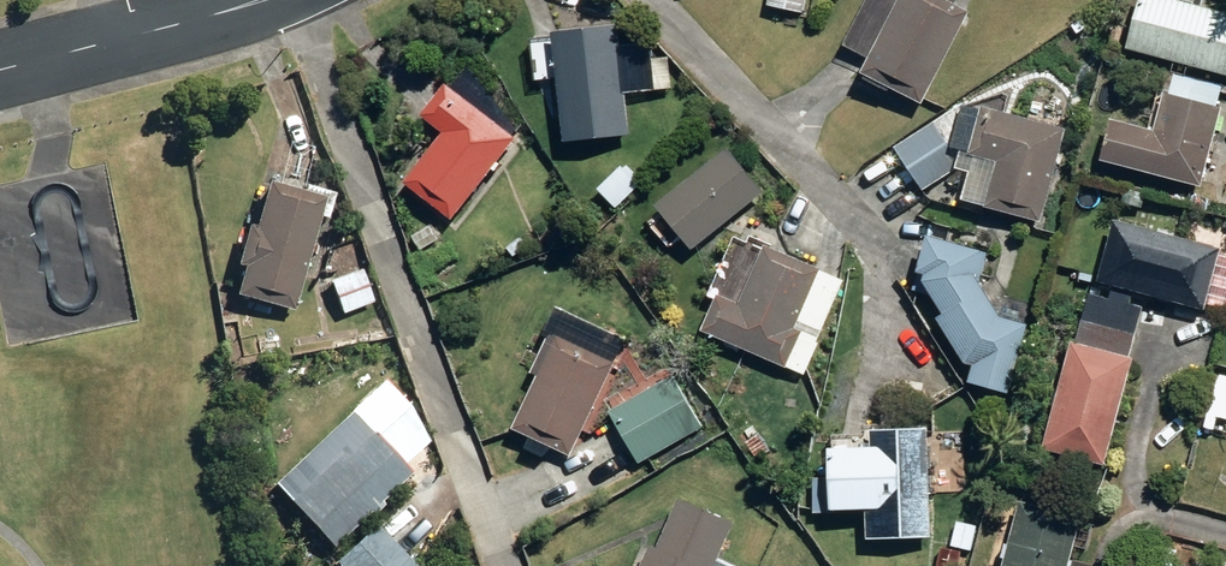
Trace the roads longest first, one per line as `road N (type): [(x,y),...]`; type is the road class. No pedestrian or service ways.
road 1 (residential): [(0,73),(253,0)]

